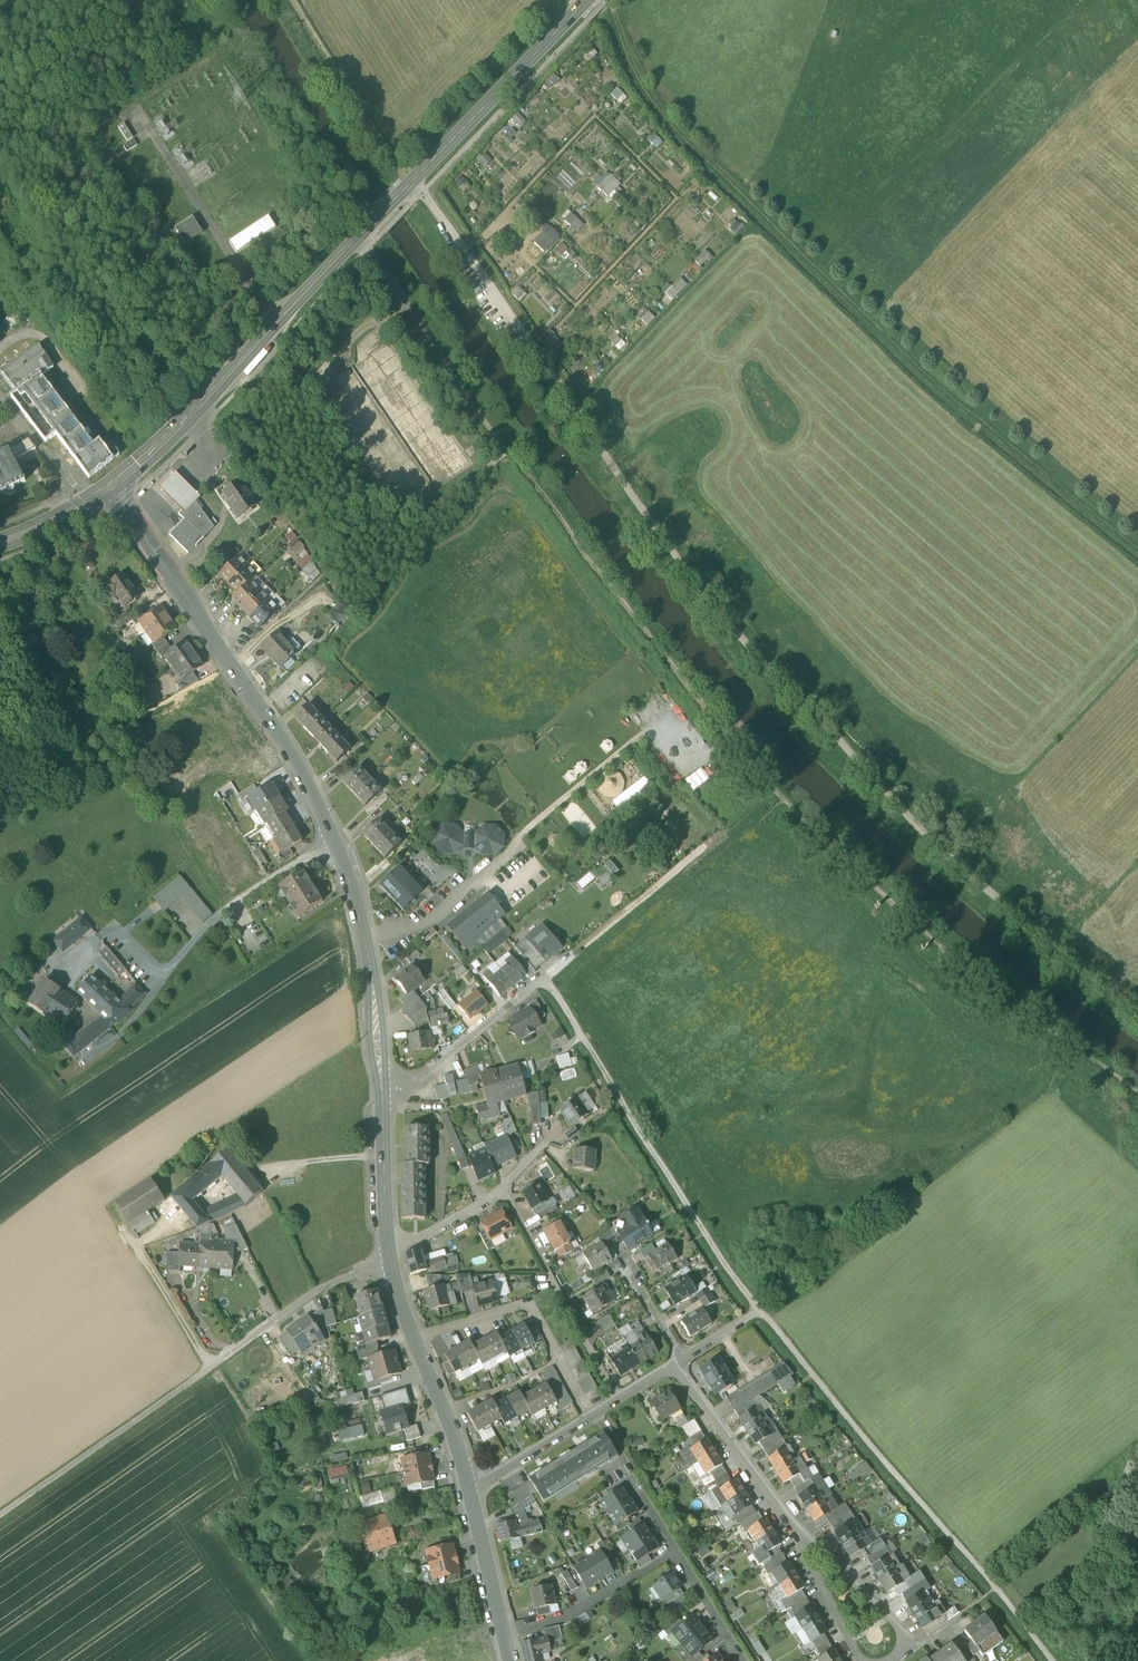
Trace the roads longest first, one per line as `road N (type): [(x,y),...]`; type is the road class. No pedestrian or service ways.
road 1 (track): [(1054,1660),(735,1283),(545,978),(775,788)]
road 2 (track): [(1137,1015),(976,884),(790,701),(645,521),(498,307)]
road 3 (track): [(1137,546),(928,374),(688,140),(639,77),(609,0)]
road 4 (tertiary): [(112,487),(293,756),(333,841),(372,976),(383,1106)]
road 5 (secondary): [(588,0),(112,487)]
road 6 (tertiary): [(388,1258),(467,1488)]
road 7 (track): [(0,1513),(198,1375)]
road 8 (residential): [(503,1192),(616,1401)]
road 9 (residential): [(672,1365),(803,1539)]
road 10 (residential): [(383,1106),(545,978)]
road 11 (residential): [(677,1552),(567,1616),(503,1633)]
road 12 (residential): [(467,1488),(616,1401)]
road 13 (residential): [(803,1539),(915,1647)]
road 14 (tertiary): [(383,1106),(388,1258)]
road 15 (tertiary): [(467,1488),(503,1633)]
road 16 (residential): [(803,1539),(862,1660)]
road 17 (residential): [(388,1258),(503,1192)]
road 18 (secondary): [(112,487),(0,543)]

